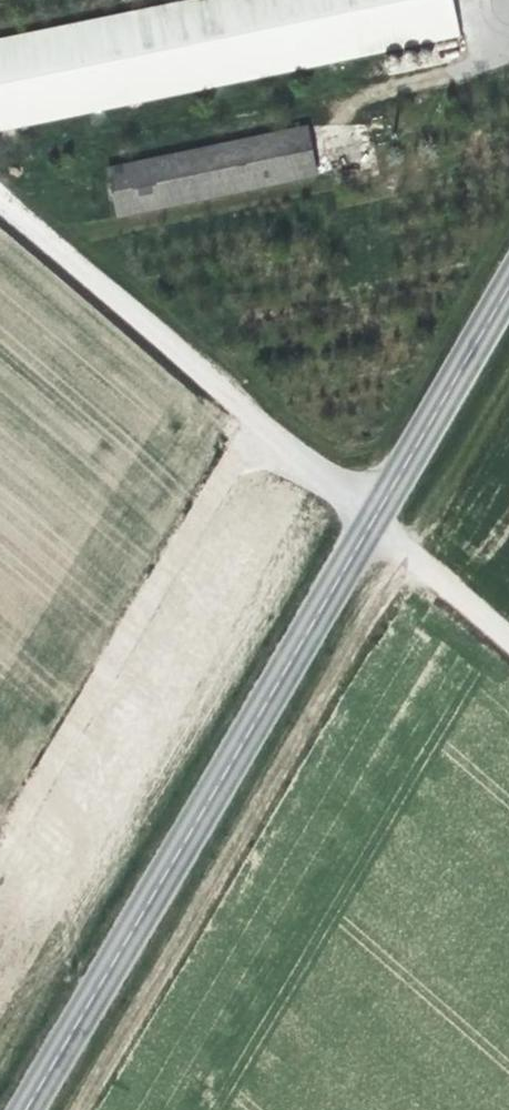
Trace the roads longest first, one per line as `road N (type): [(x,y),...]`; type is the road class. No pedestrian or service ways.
road 1 (secondary): [(23,1109),(367,509),(508,282)]
road 2 (track): [(82,1109),(415,552)]
road 3 (track): [(508,52),(379,92),(0,162)]
road 4 (track): [(268,425),(224,460),(0,860)]
road 5 (track): [(508,635),(367,509)]

